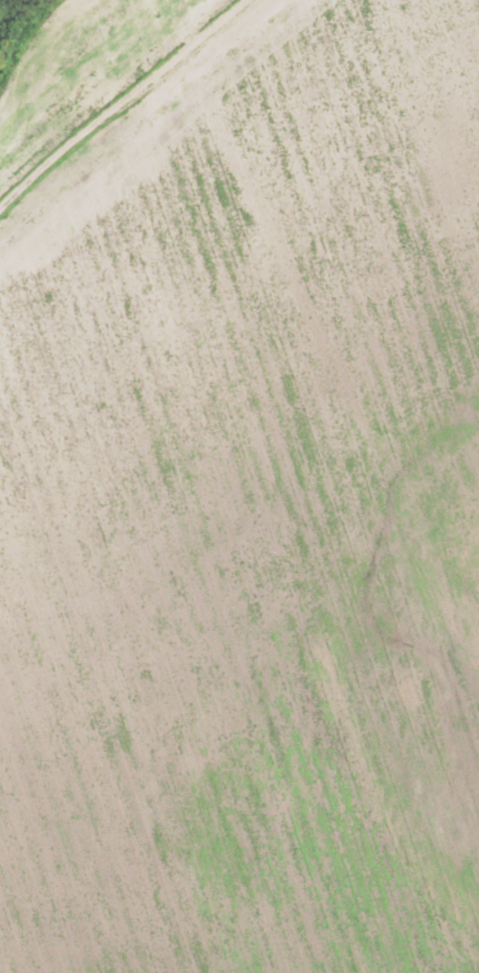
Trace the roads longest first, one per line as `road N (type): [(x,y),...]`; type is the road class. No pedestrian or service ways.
road 1 (track): [(0,208),(245,0)]

